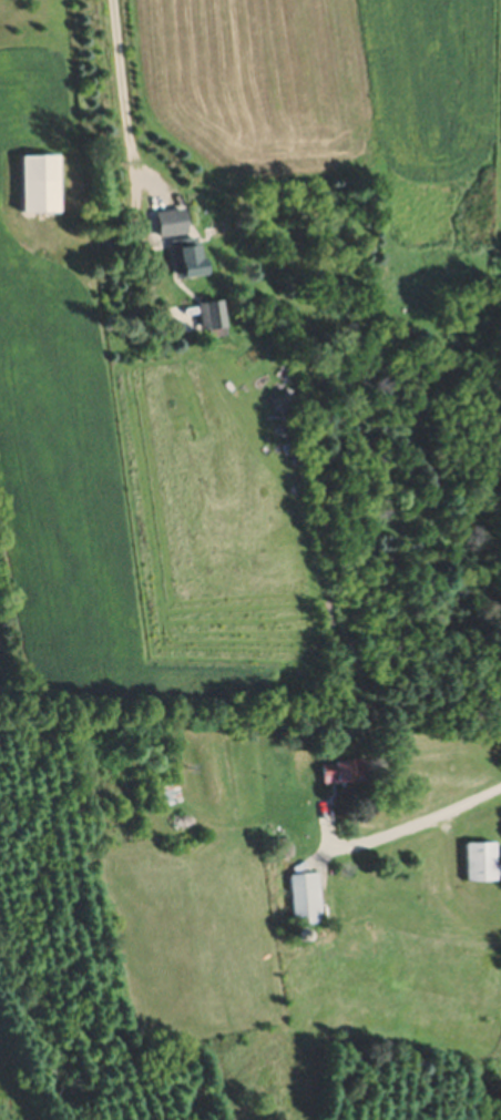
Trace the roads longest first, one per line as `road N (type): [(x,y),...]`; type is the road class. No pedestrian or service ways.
road 1 (residential): [(325,856),(500,791)]

